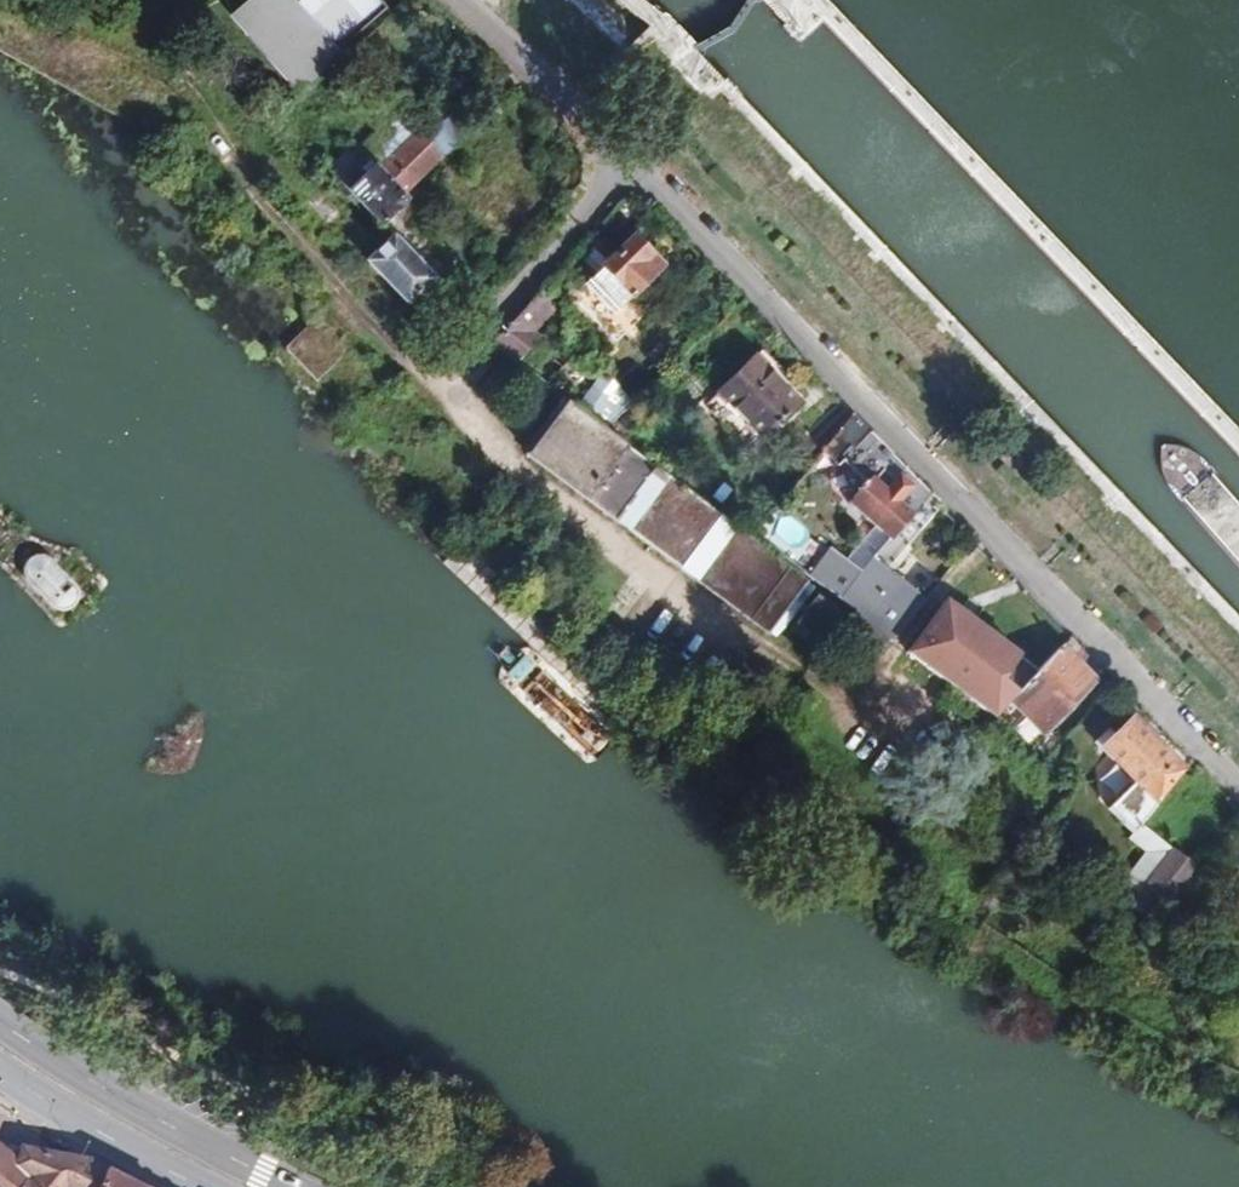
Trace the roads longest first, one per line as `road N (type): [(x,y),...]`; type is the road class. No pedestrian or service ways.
road 1 (residential): [(450,0),(1238,772)]
road 2 (primary): [(290,1186),(124,1107),(0,1029)]
road 3 (primary): [(0,1079),(194,1186)]

